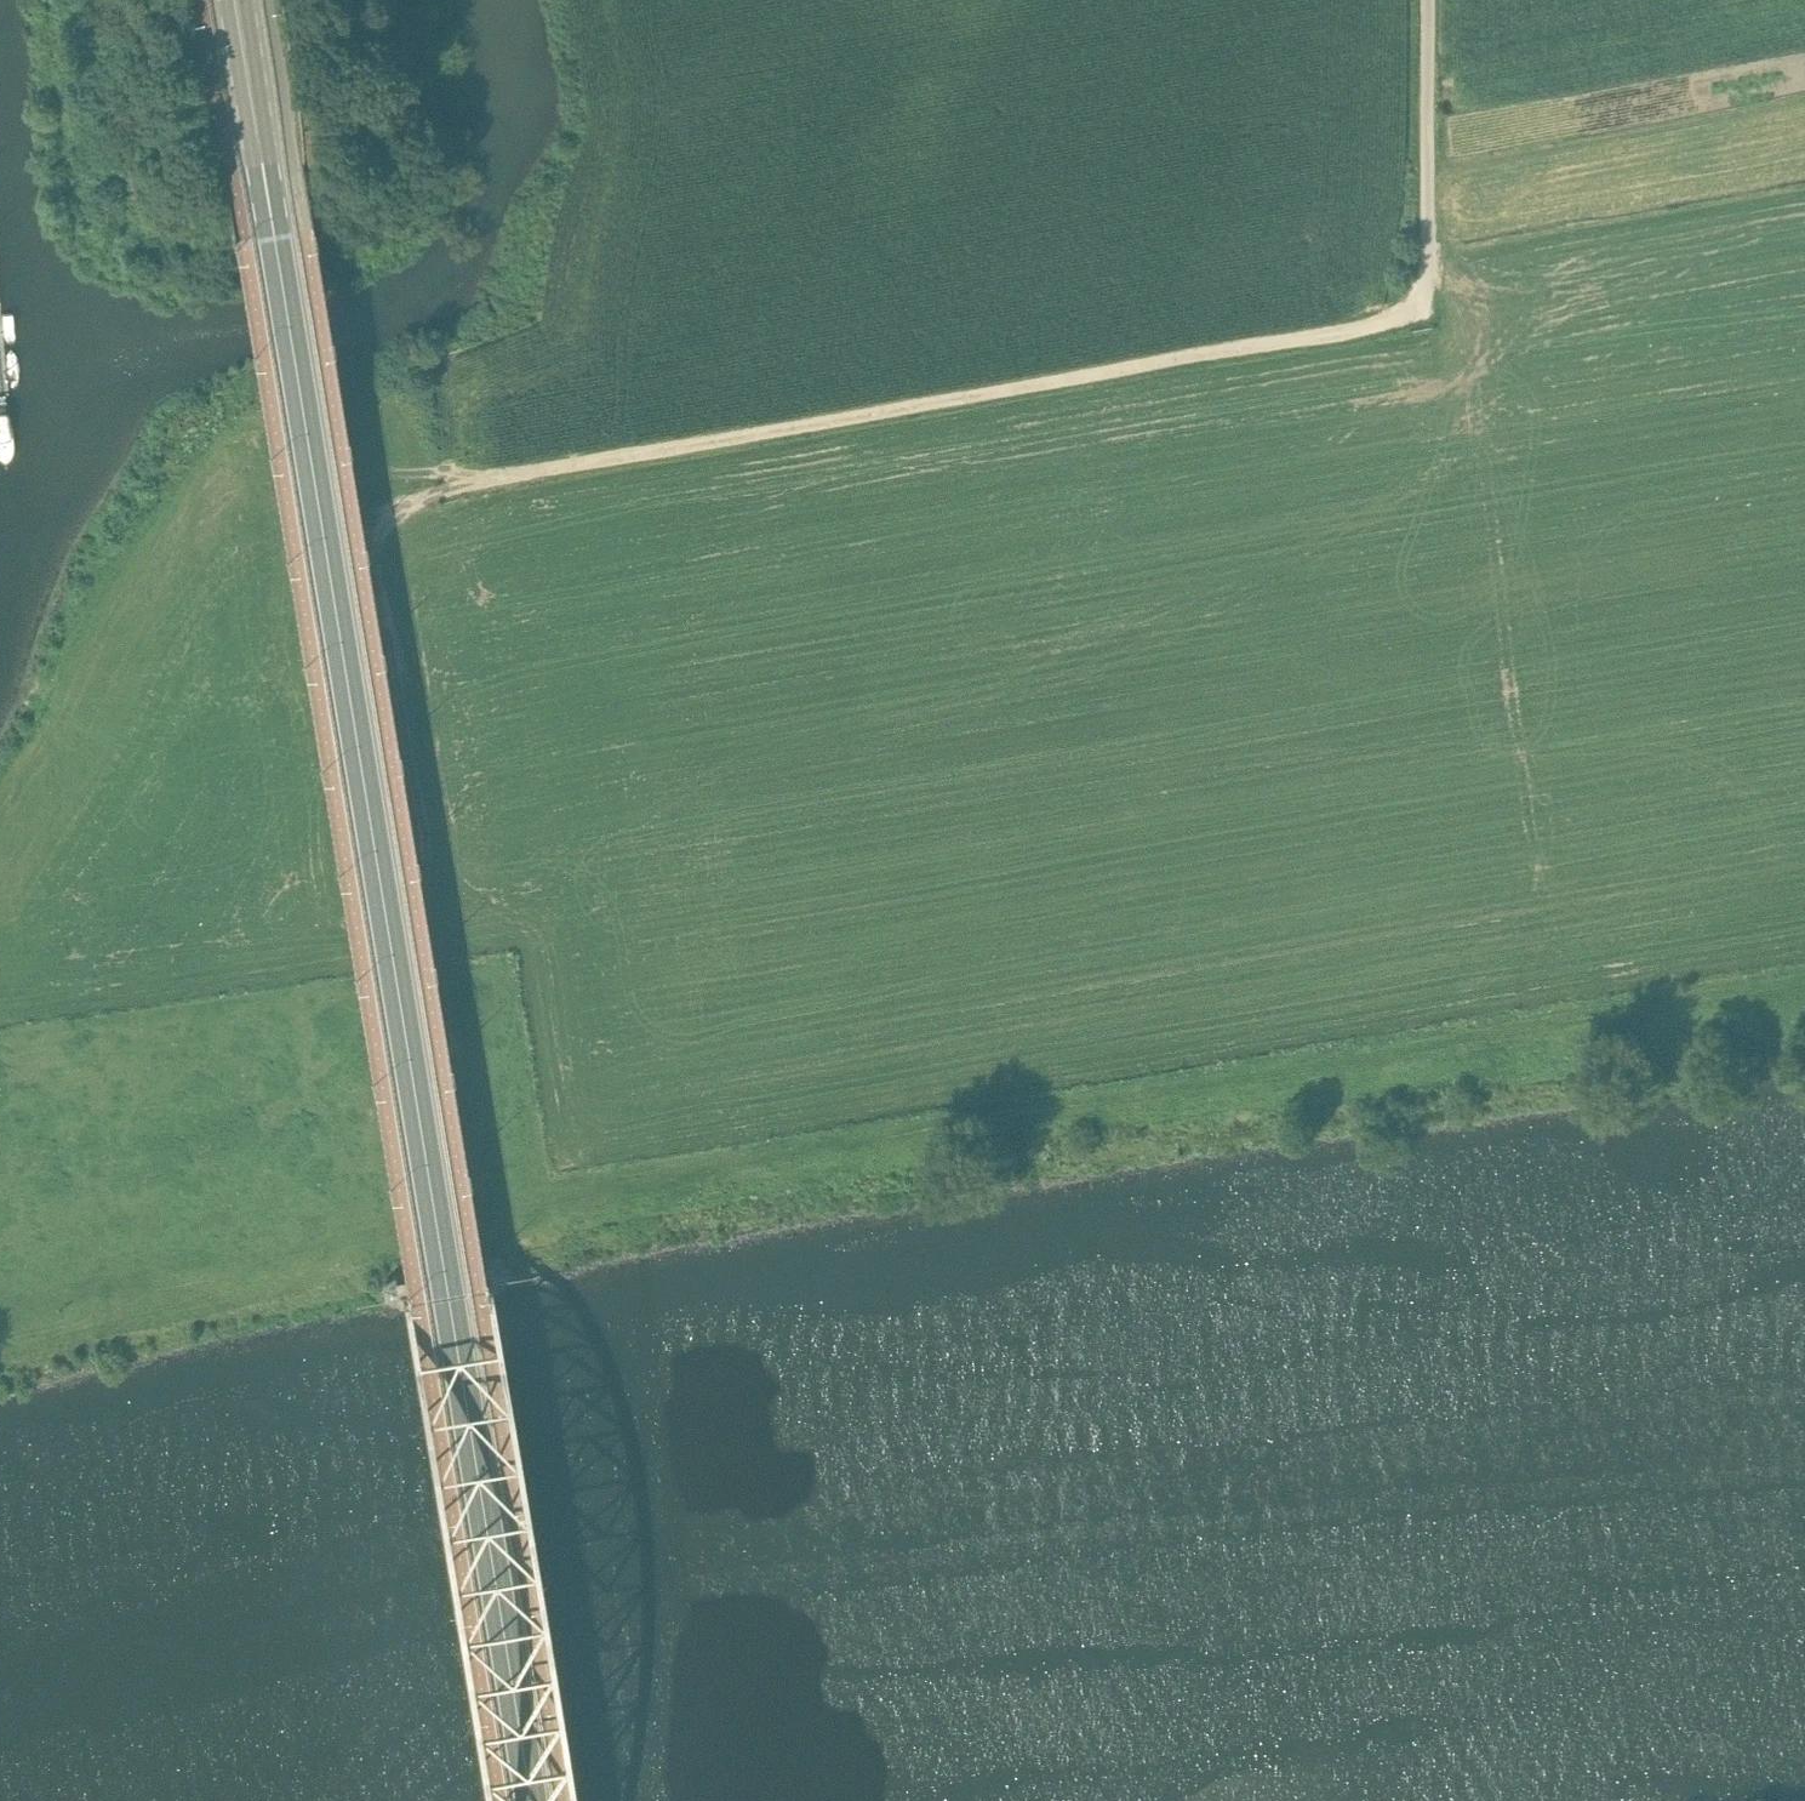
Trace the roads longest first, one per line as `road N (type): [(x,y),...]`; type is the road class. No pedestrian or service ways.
road 1 (secondary): [(527,1800),(237,0)]
road 2 (track): [(503,1194),(1804,996)]
road 3 (track): [(386,512),(441,491),(1390,322),(1426,306)]
road 4 (unclassified): [(1426,306),(1428,0)]

